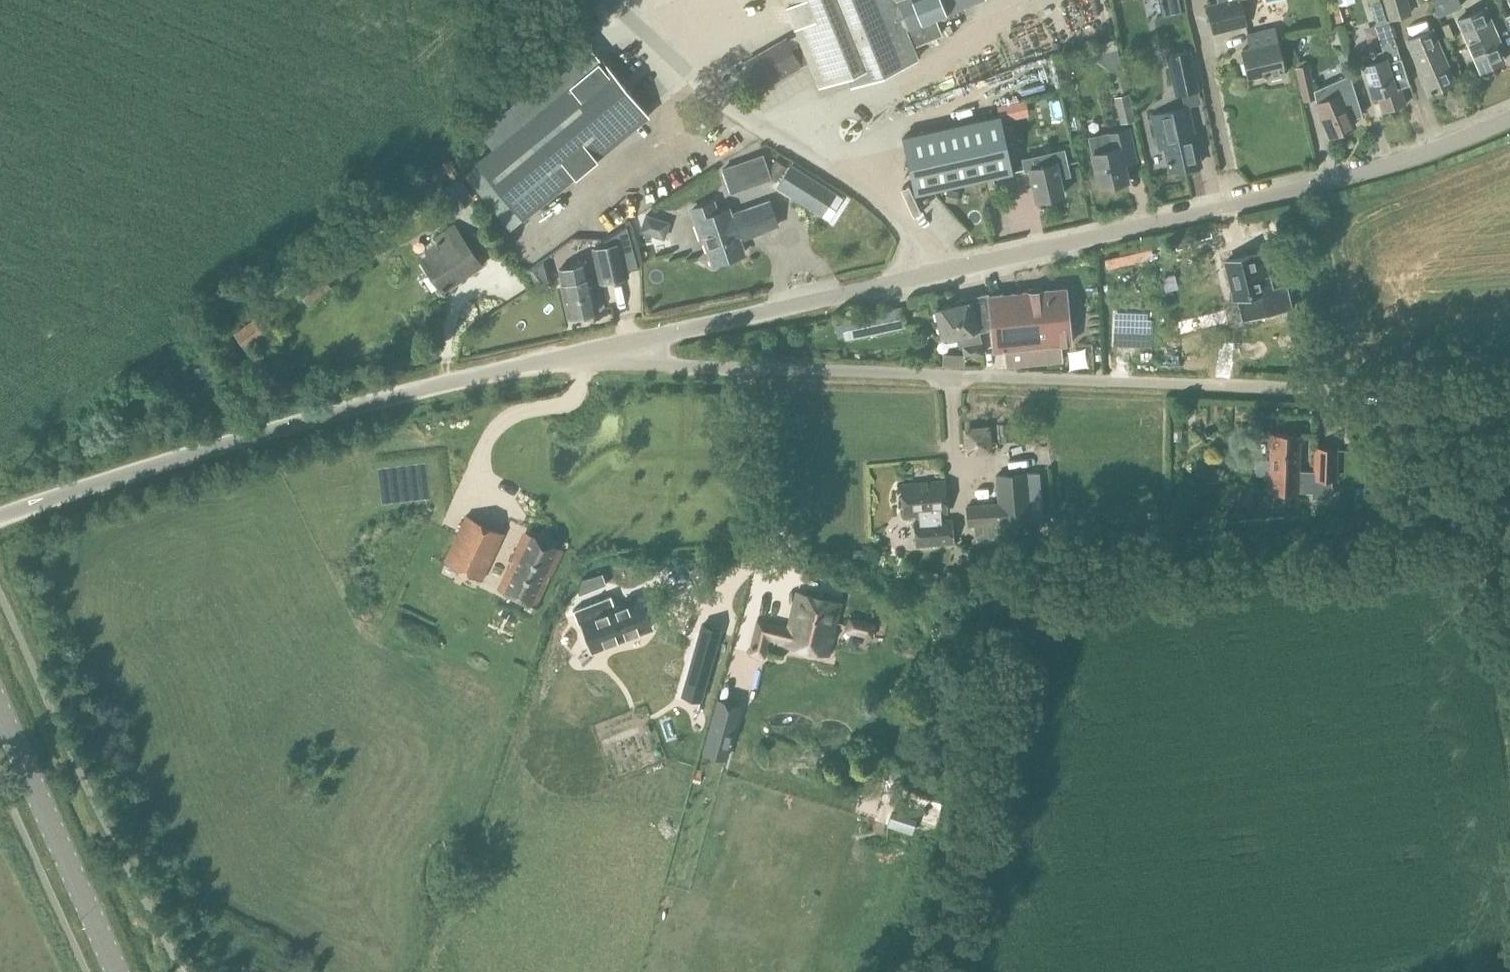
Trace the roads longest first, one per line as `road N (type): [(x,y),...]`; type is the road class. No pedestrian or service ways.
road 1 (unclassified): [(595,349),(672,364),(1362,383),(1509,379)]
road 2 (unclassified): [(0,517),(267,430),(595,349)]
road 3 (unclassified): [(955,269),(1409,152),(1509,117)]
road 4 (unclassified): [(955,269),(605,0)]
road 5 (unclassified): [(595,349),(955,269)]
road 6 (secondary): [(117,971),(0,708)]

